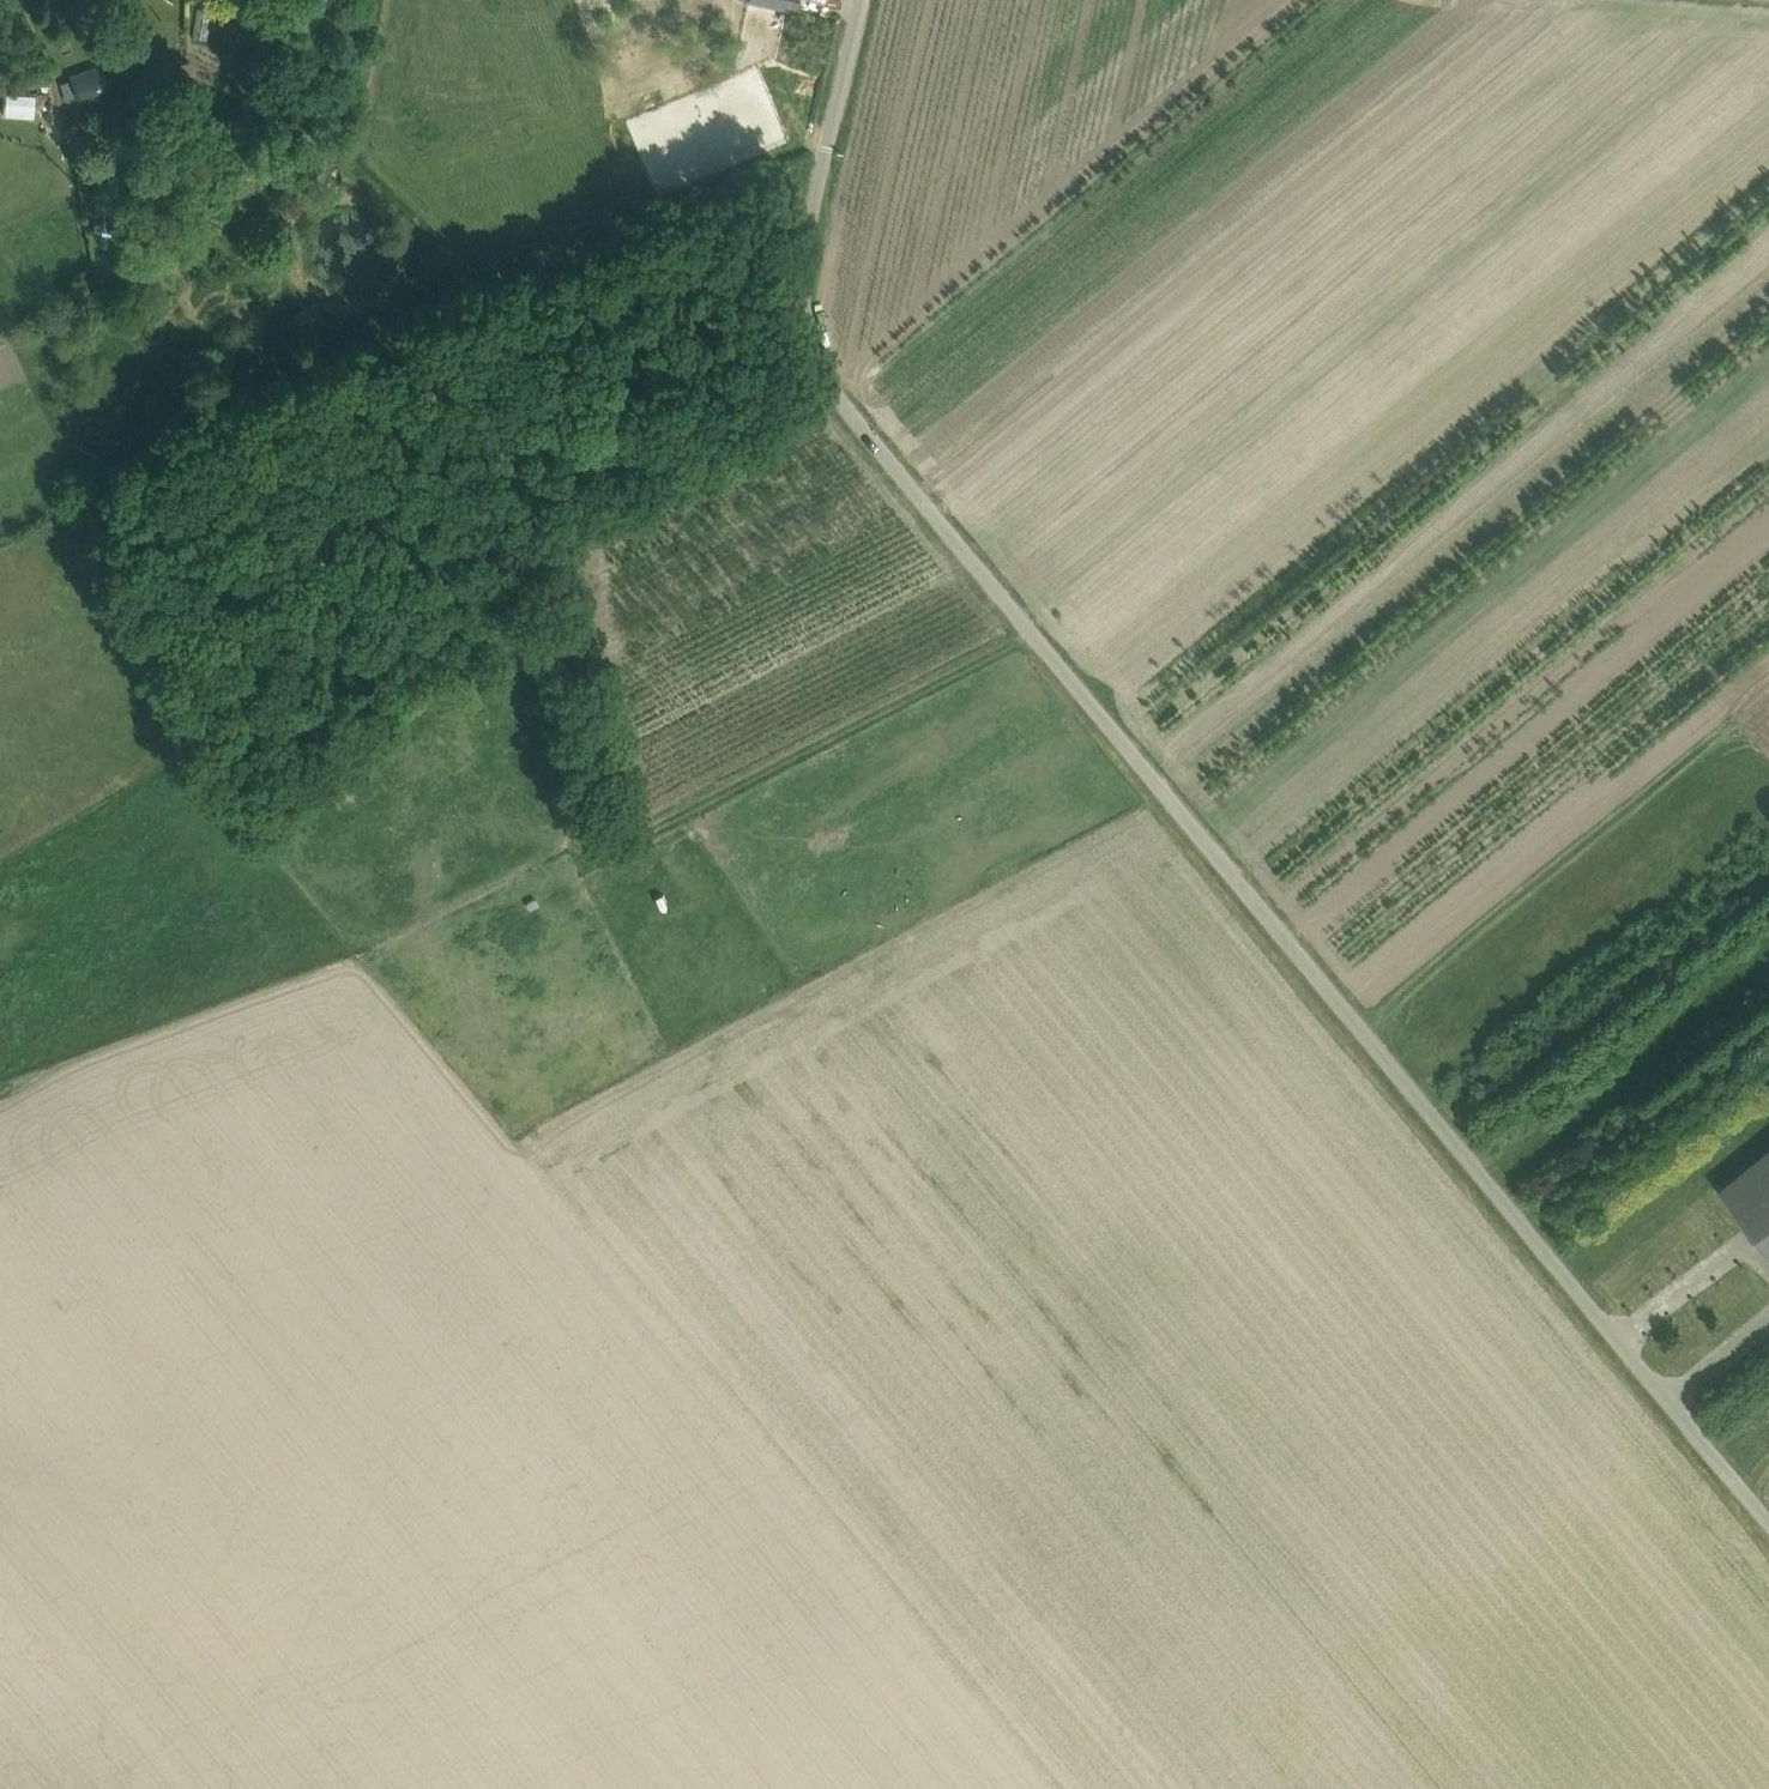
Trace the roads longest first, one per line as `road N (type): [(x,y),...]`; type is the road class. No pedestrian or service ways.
road 1 (unclassified): [(1768,1518),(813,361),(799,319),(798,271),(860,0)]

